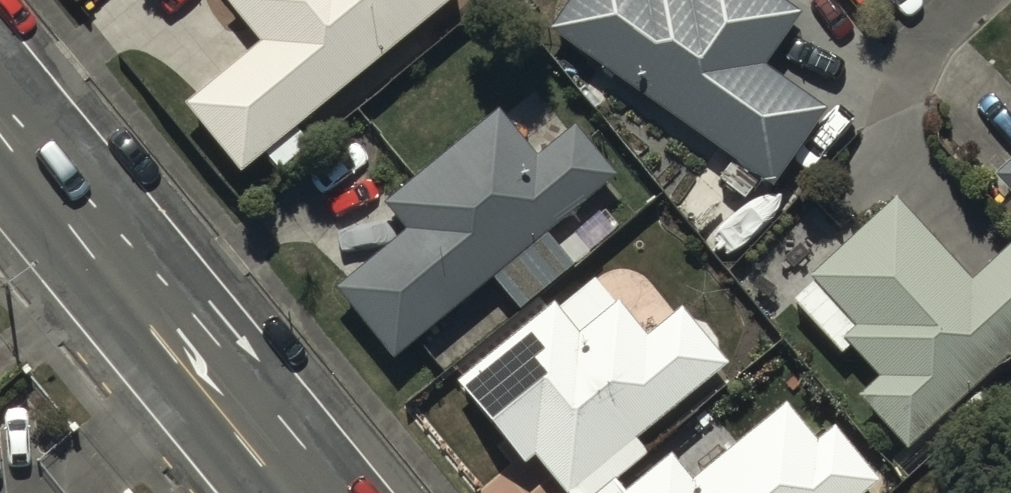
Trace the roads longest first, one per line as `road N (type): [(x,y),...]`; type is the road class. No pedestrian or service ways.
road 1 (secondary): [(0,80),(340,492)]
road 2 (secondary): [(253,492),(0,178)]

